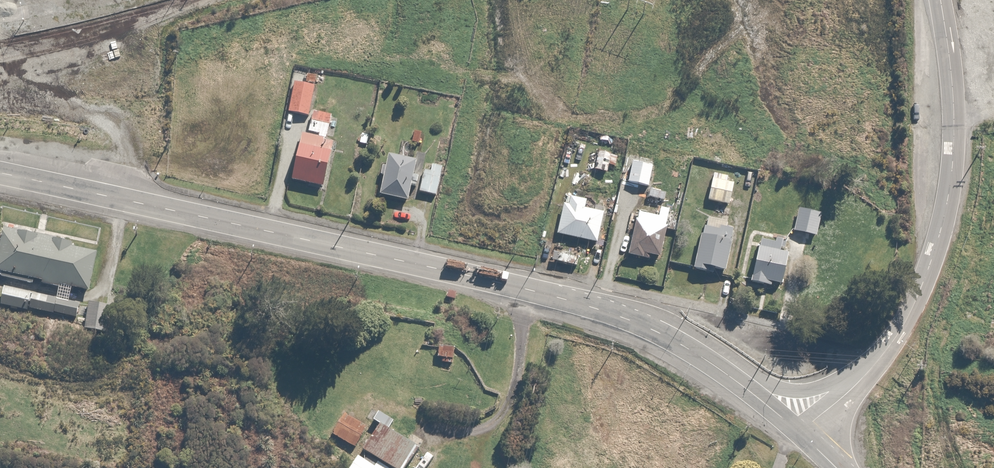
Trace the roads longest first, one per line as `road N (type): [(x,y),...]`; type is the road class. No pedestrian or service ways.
road 1 (primary): [(801,434),(697,354),(599,309),(0,174)]
road 2 (secondary): [(801,434),(884,355),(935,251),(955,139),(941,0)]

